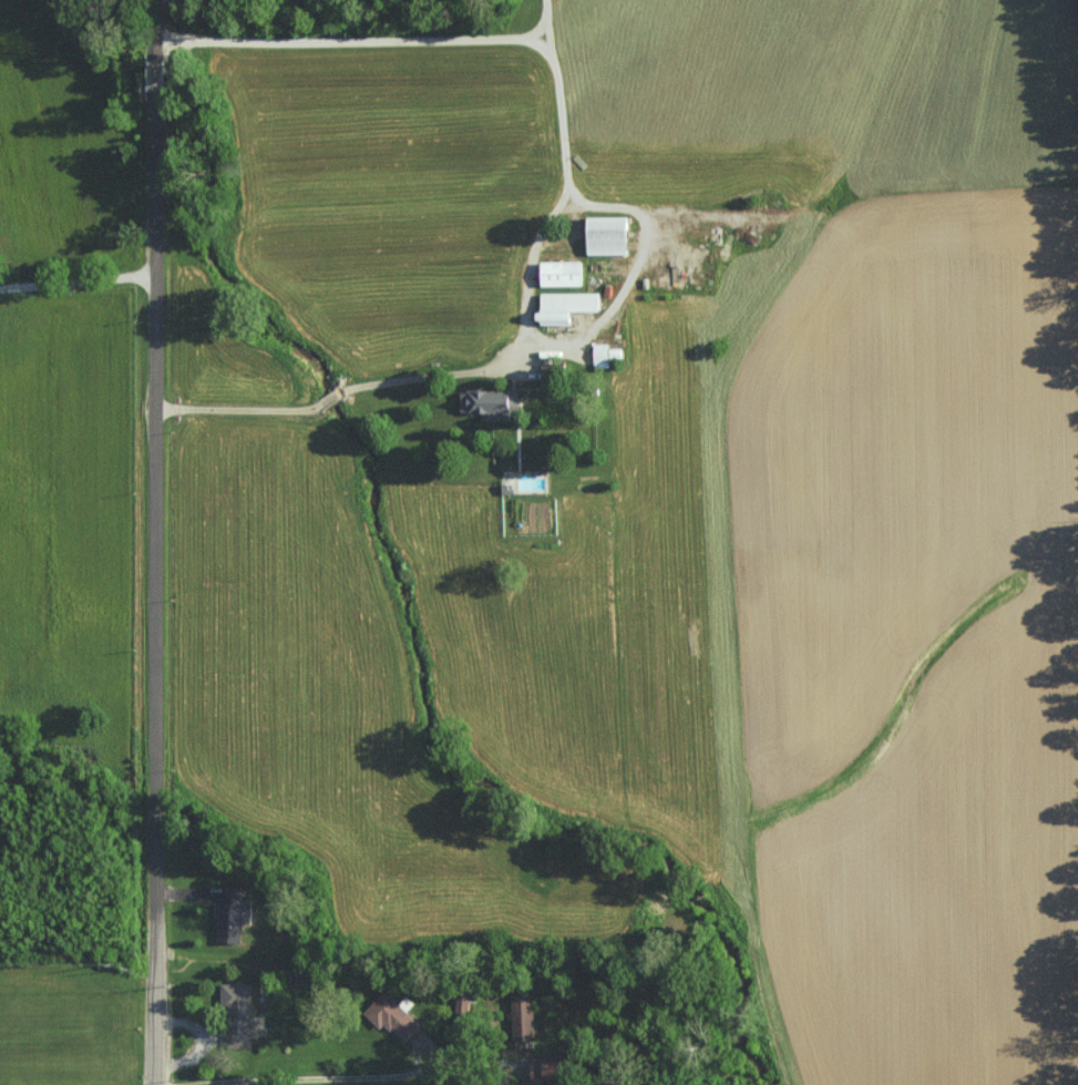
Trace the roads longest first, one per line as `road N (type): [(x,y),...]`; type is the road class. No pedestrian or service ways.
road 1 (residential): [(153,845),(155,91)]
road 2 (residential): [(154,1084),(153,845)]

